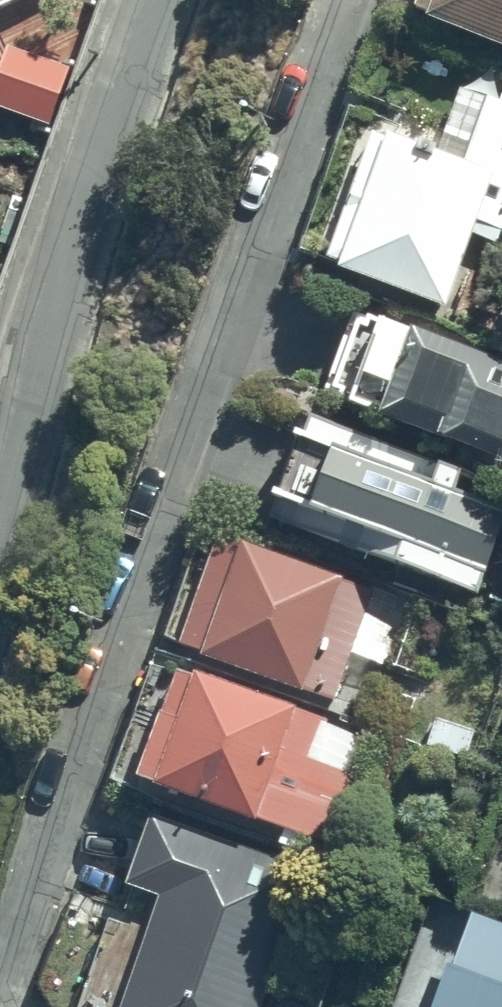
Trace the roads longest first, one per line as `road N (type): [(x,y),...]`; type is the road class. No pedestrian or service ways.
road 1 (residential): [(0,941),(346,0)]
road 2 (residential): [(0,586),(62,295),(164,0)]

